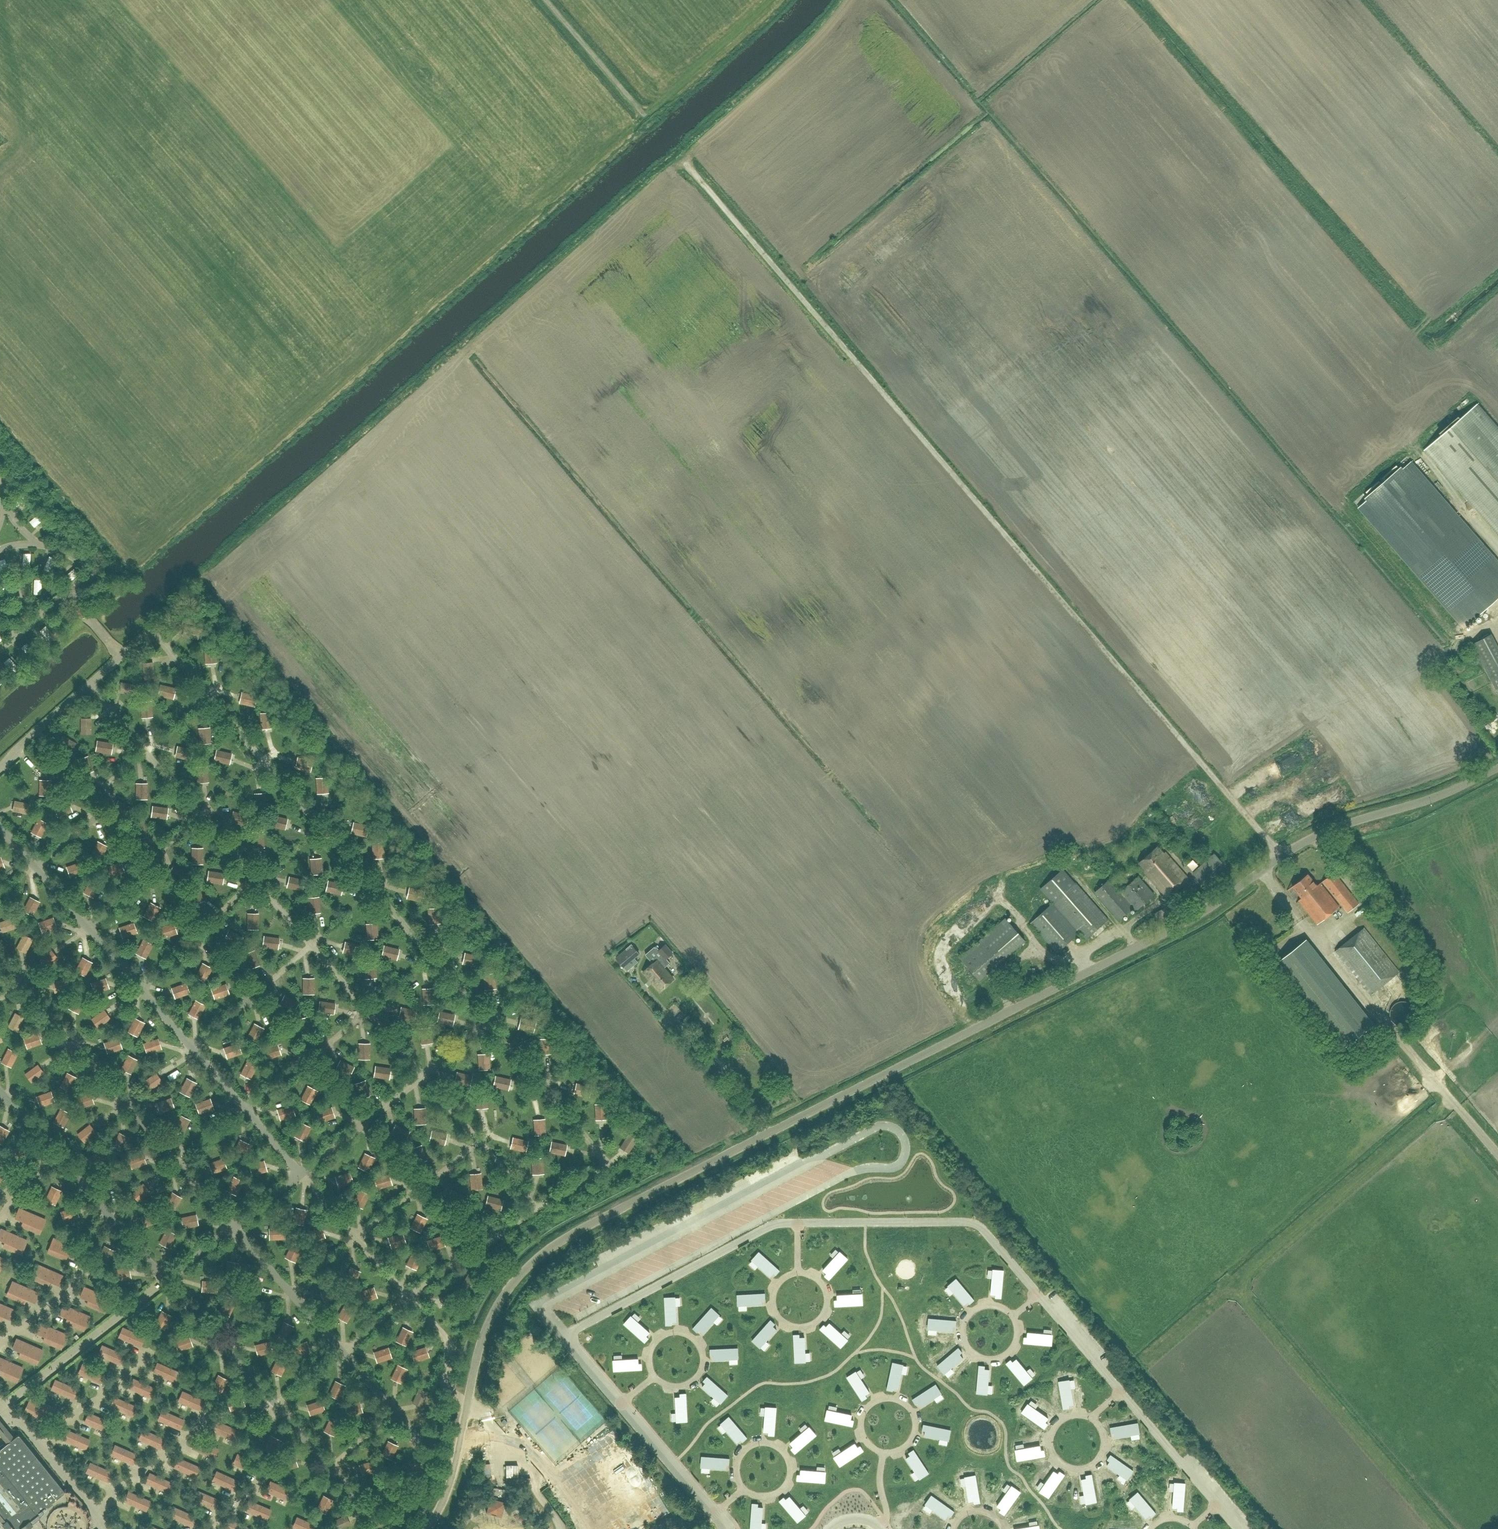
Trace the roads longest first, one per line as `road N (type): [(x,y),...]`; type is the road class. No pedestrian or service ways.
road 1 (unclassified): [(425,1528),(449,1484),(495,1314),(531,1262),(559,1242),(1176,931),(1307,838),(1451,791),(1497,767)]
road 2 (track): [(1281,852),(686,164)]
road 3 (track): [(641,112),(546,0)]

